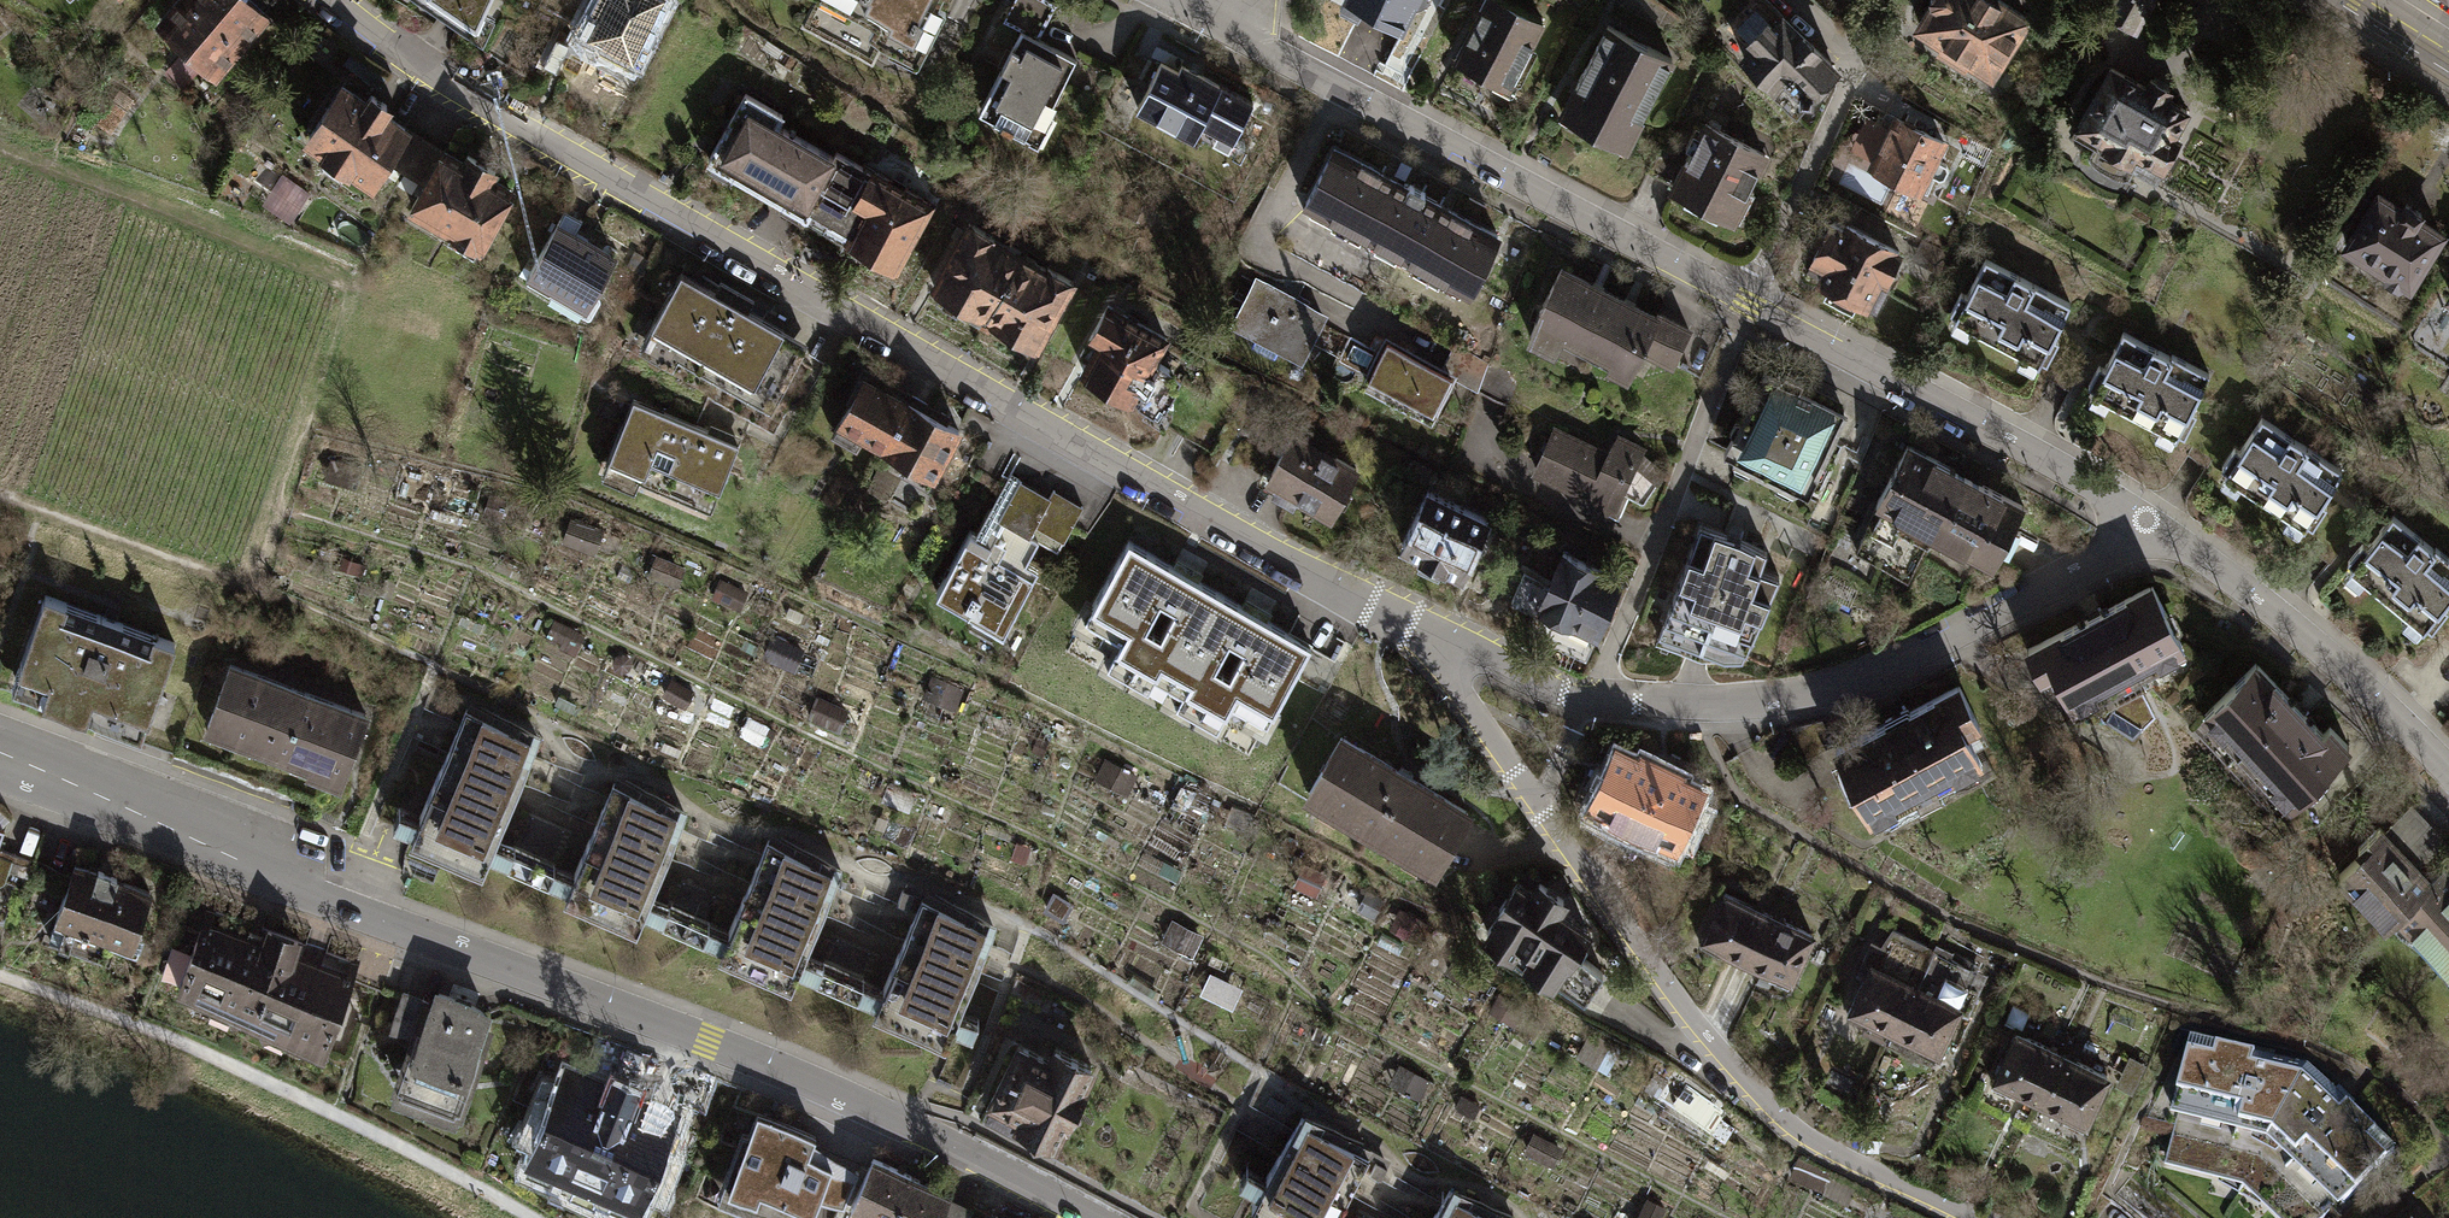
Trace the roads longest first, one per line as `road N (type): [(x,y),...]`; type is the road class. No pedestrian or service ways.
road 1 (residential): [(1438,646),(433,75),(327,0)]
road 2 (tertiary): [(0,756),(229,838),(332,899),(724,1045),(1091,1217)]
road 3 (residential): [(1967,1217),(1813,1147),(1766,1110),(1684,1015),(1448,689),(1438,646)]
road 4 (residential): [(1182,0),(1744,303)]
road 5 (residential): [(2141,520),(2095,558),(1880,667),(1812,692),(1694,707),(1588,700)]
road 6 (residential): [(1744,303),(2141,520)]
road 7 (residential): [(2141,520),(2305,638),(2448,773)]
road 8 (residential): [(1744,303),(1860,56),(1800,0)]
road 9 (residential): [(1588,700),(1718,372)]
road 10 (residential): [(1588,700),(1438,646)]

